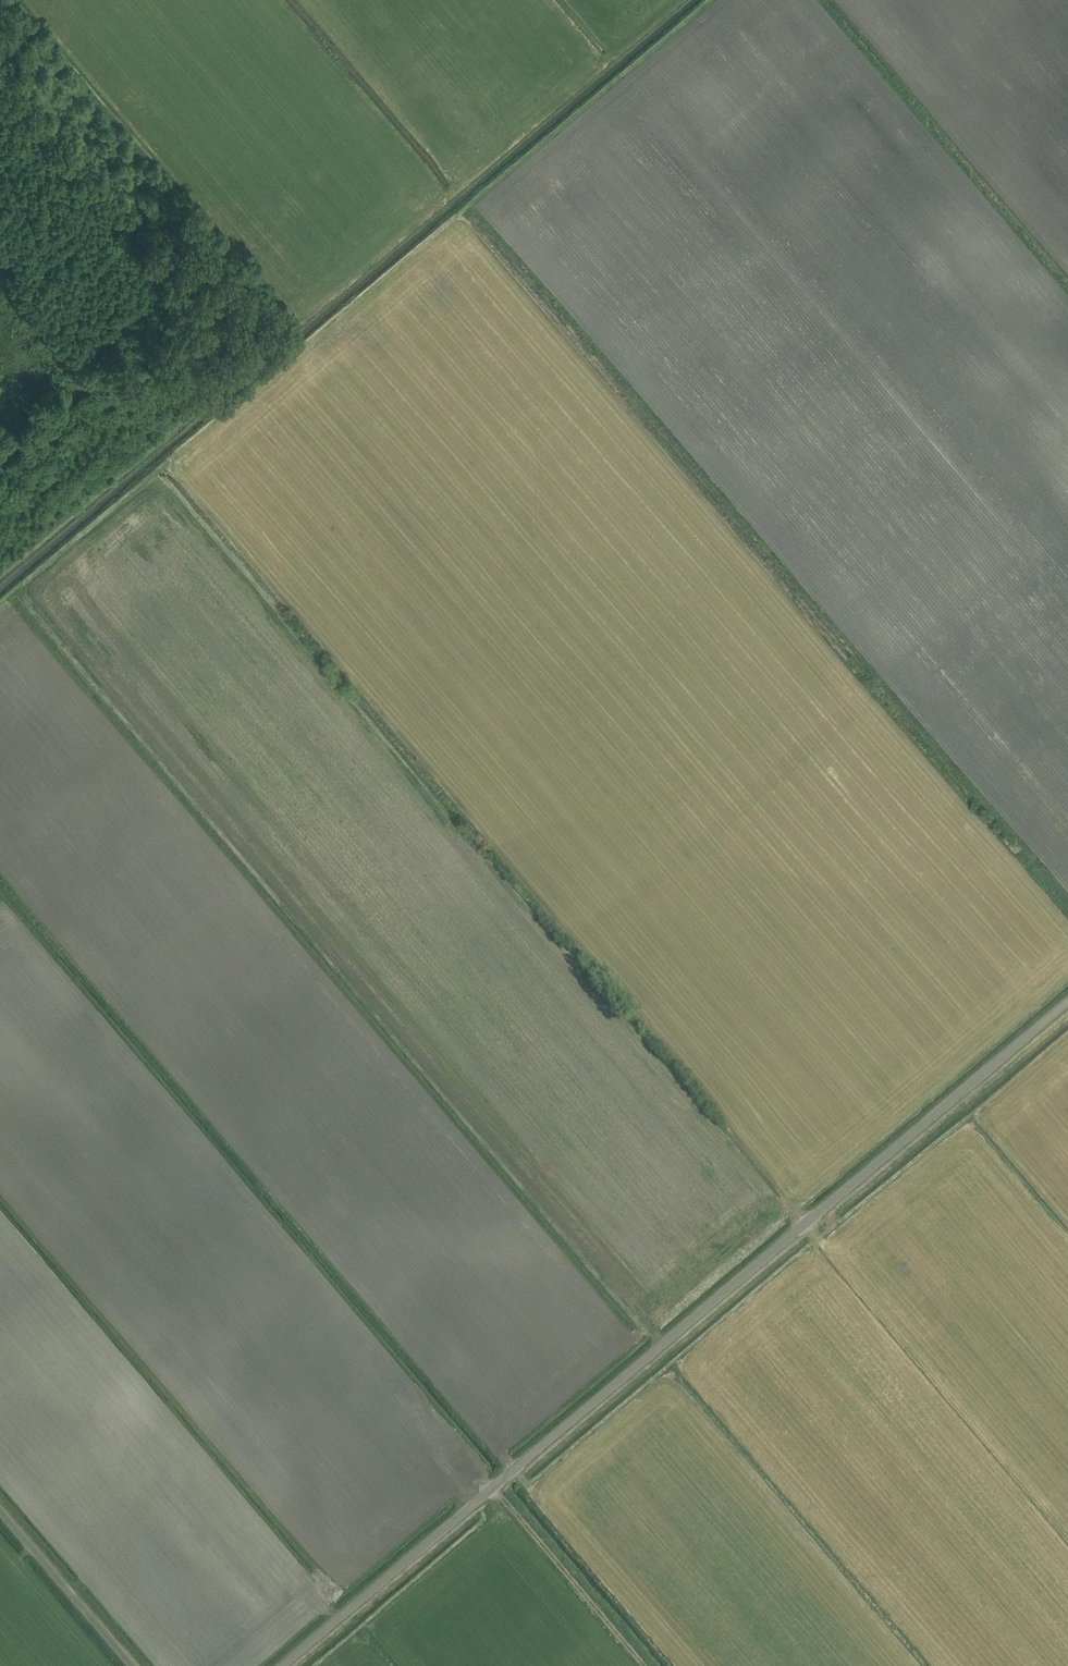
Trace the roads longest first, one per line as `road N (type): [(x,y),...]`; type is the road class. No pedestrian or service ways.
road 1 (unclassified): [(282,1665),(1067,995)]
road 2 (unclassified): [(133,1665),(0,1510)]

